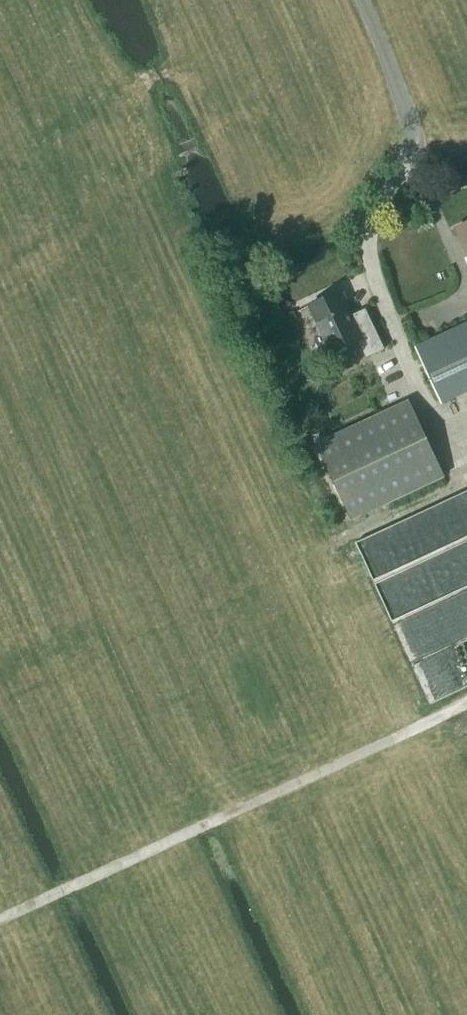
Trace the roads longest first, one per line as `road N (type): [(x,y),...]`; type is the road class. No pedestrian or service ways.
road 1 (track): [(466,701),(0,920)]

